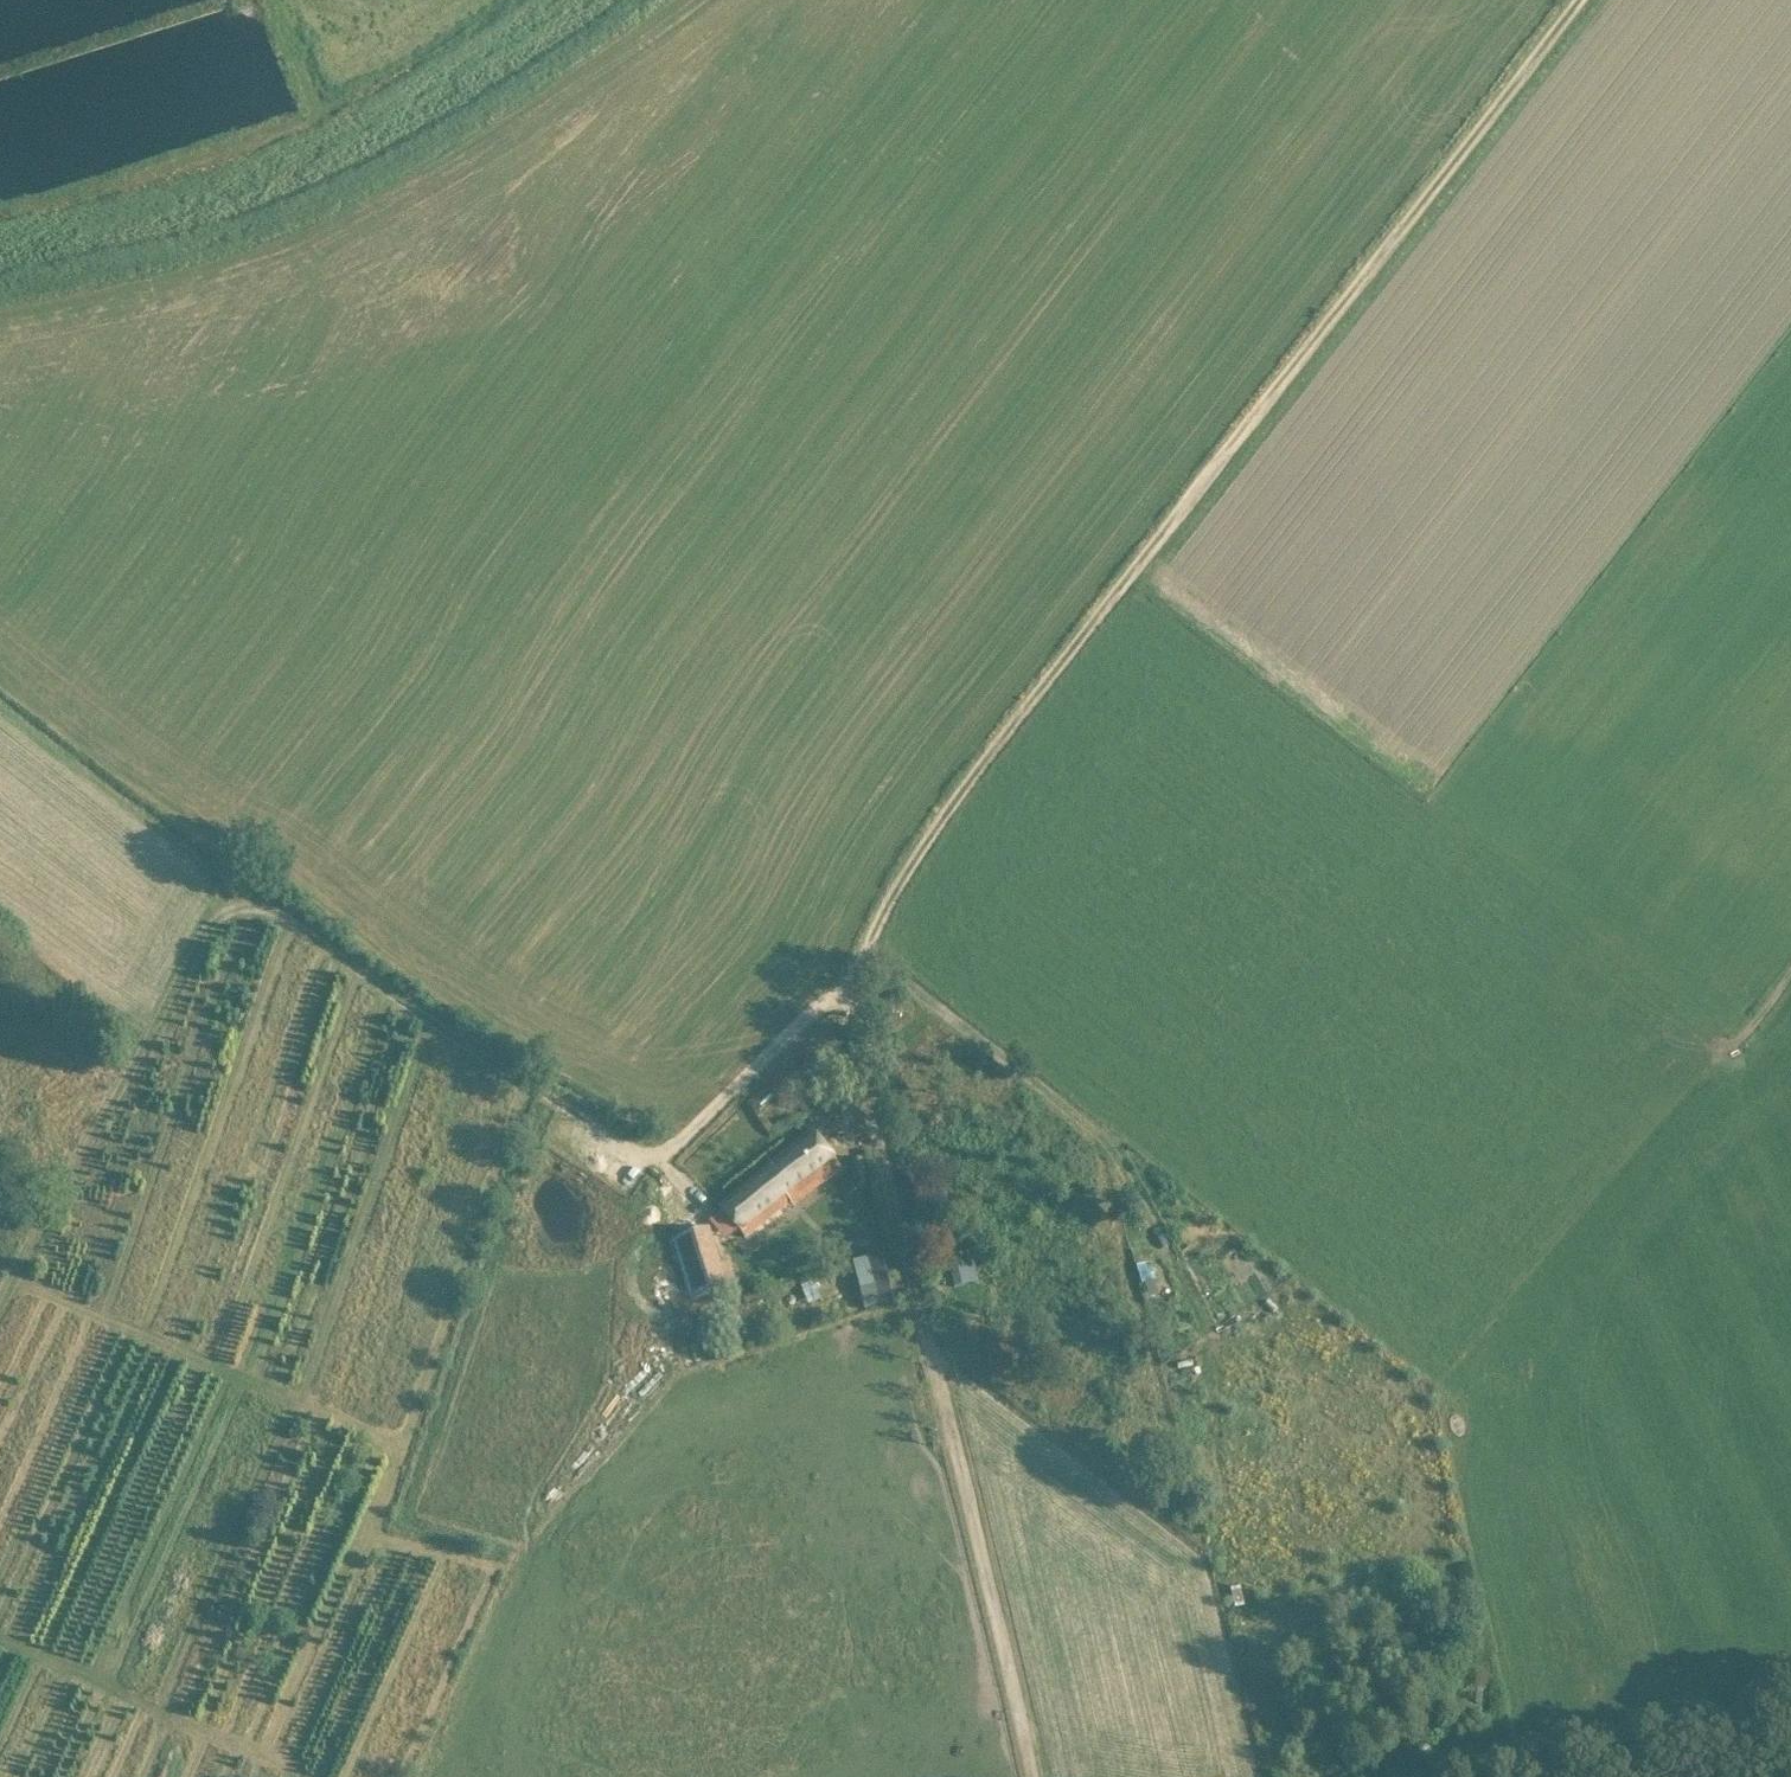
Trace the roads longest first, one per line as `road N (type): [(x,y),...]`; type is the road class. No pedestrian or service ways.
road 1 (track): [(1032,1776),(873,1111),(855,983),(931,832),(1578,0)]
road 2 (track): [(855,983),(707,1124),(675,1144),(624,1143),(296,924),(263,906),(237,909),(203,941),(0,1315)]

